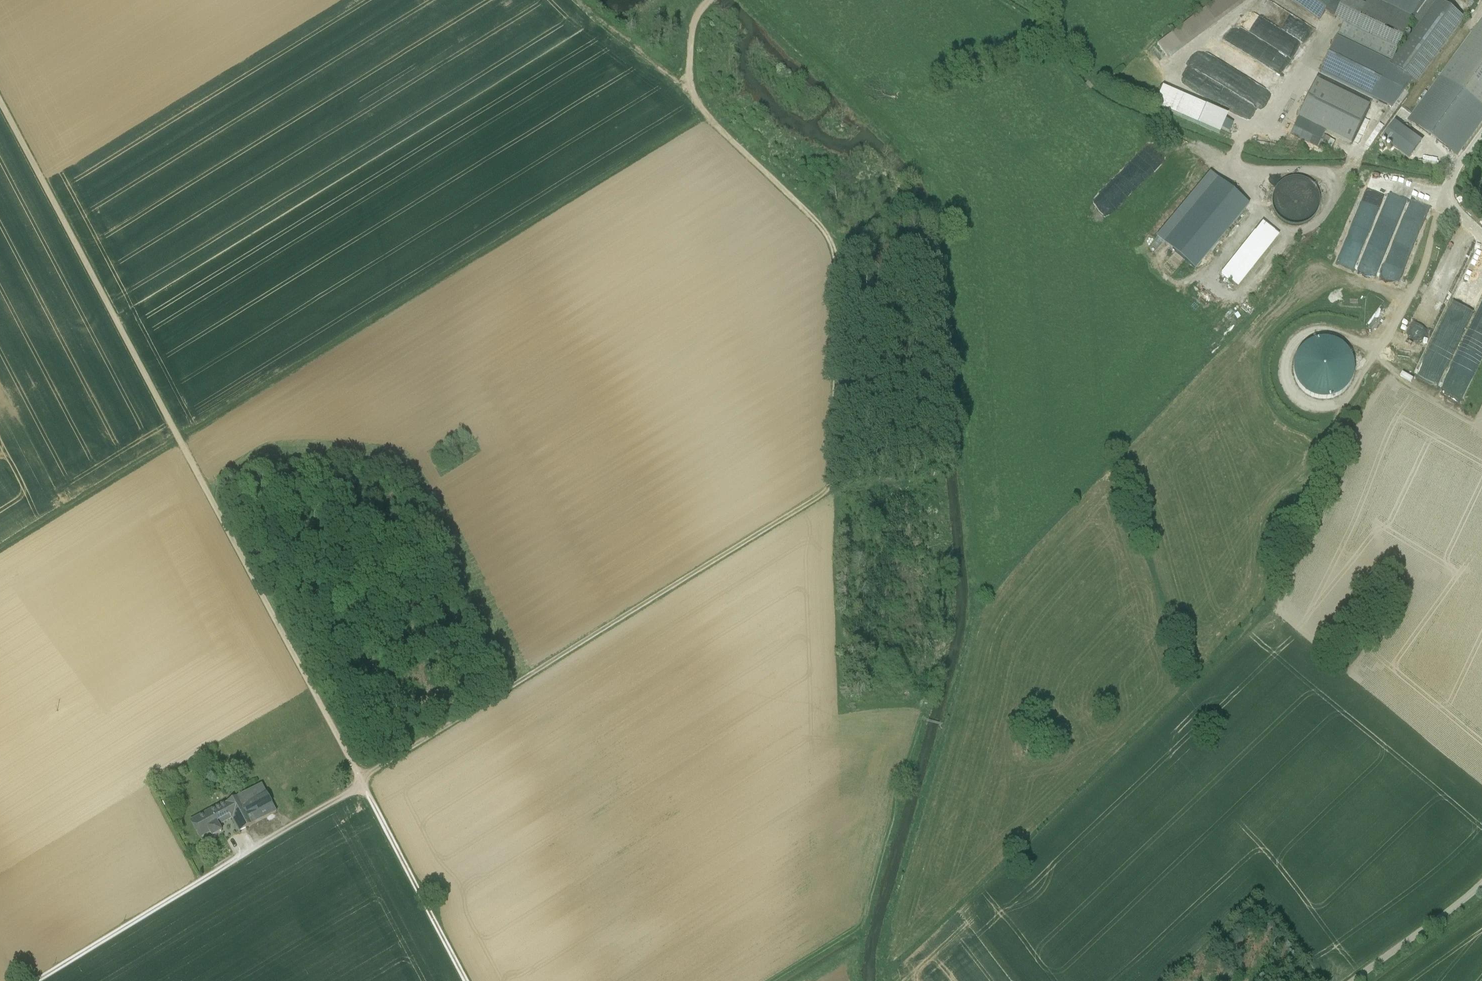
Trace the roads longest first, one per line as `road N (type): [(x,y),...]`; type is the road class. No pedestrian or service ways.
road 1 (track): [(715,0),(703,17),(691,92),(838,242),(841,479),(824,499),(370,784)]
road 2 (track): [(370,784),(0,92)]
road 3 (track): [(370,784),(36,980)]
road 4 (track): [(1321,490),(1413,288),(1443,195),(1481,143)]
road 5 (track): [(473,980),(370,784)]
road 6 (track): [(1481,889),(1362,980)]

